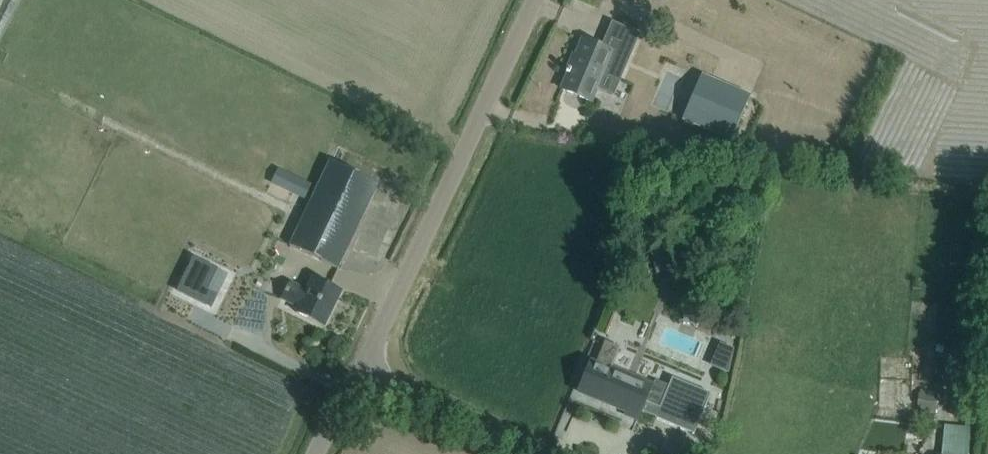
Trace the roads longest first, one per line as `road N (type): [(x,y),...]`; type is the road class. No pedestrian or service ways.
road 1 (unclassified): [(360,374),(535,0)]
road 2 (unclassified): [(525,453),(412,392),(360,374)]

